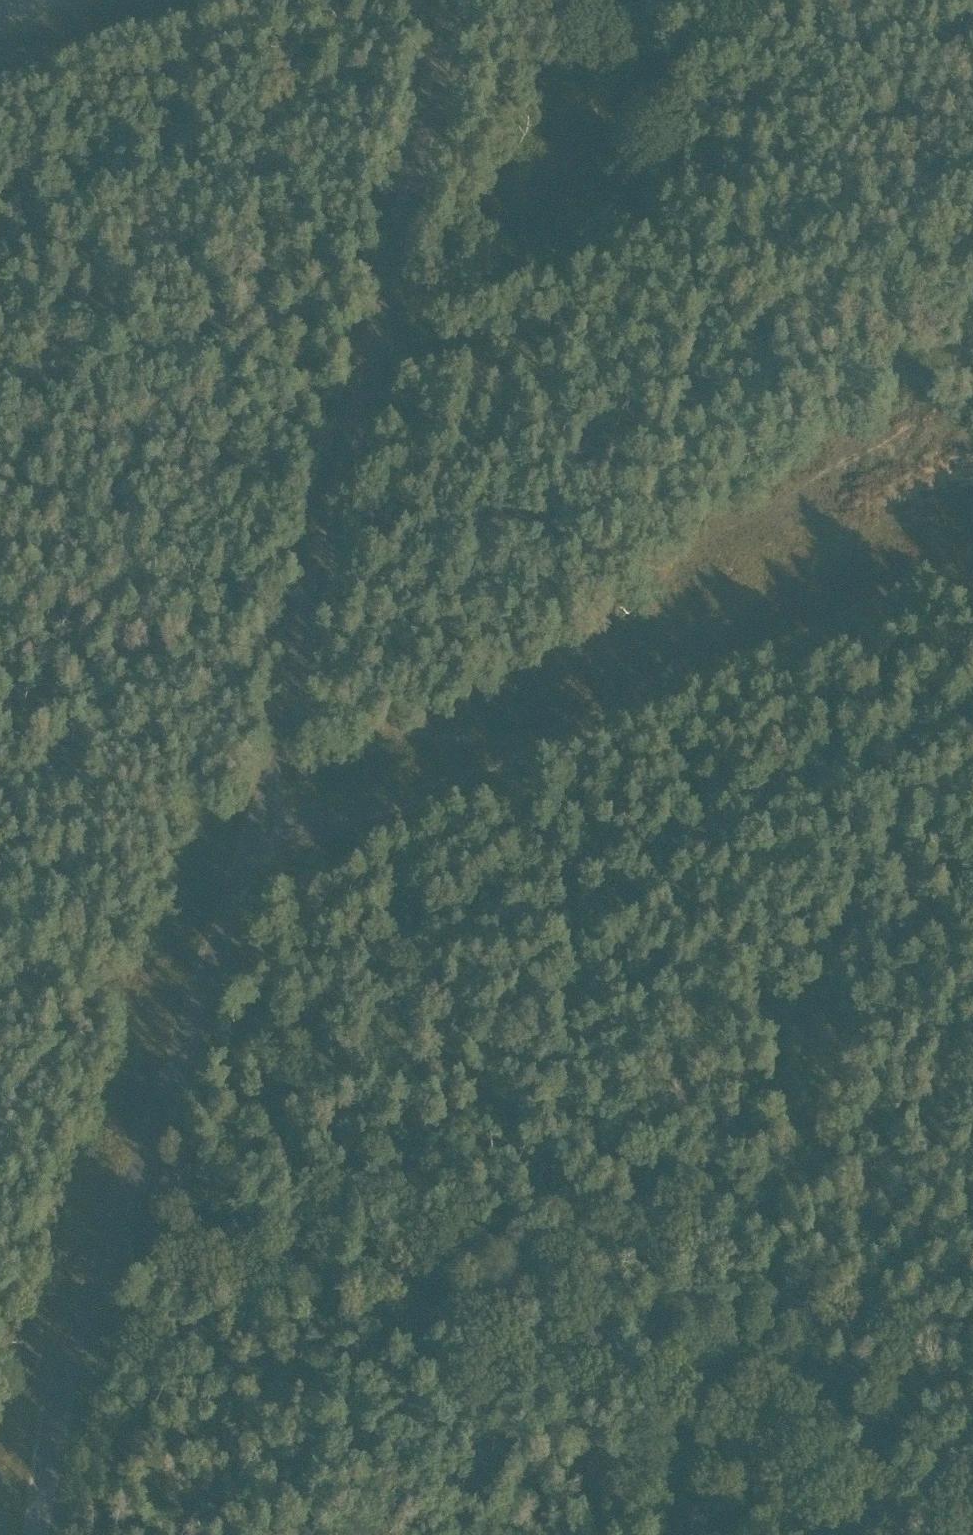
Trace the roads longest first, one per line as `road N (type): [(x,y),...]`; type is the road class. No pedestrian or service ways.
road 1 (track): [(455,0),(263,826),(142,1205),(59,1534)]
road 2 (track): [(972,548),(535,746),(308,827),(263,826)]

